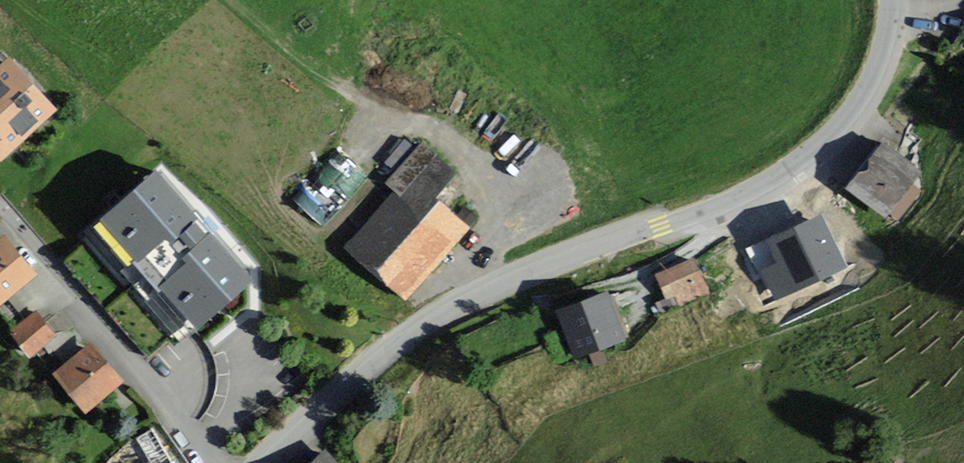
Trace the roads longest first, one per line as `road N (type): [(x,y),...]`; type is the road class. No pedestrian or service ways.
road 1 (unclassified): [(268,462),(380,356),(485,292),(772,181),(820,150),(870,94),(893,44),(896,0)]

